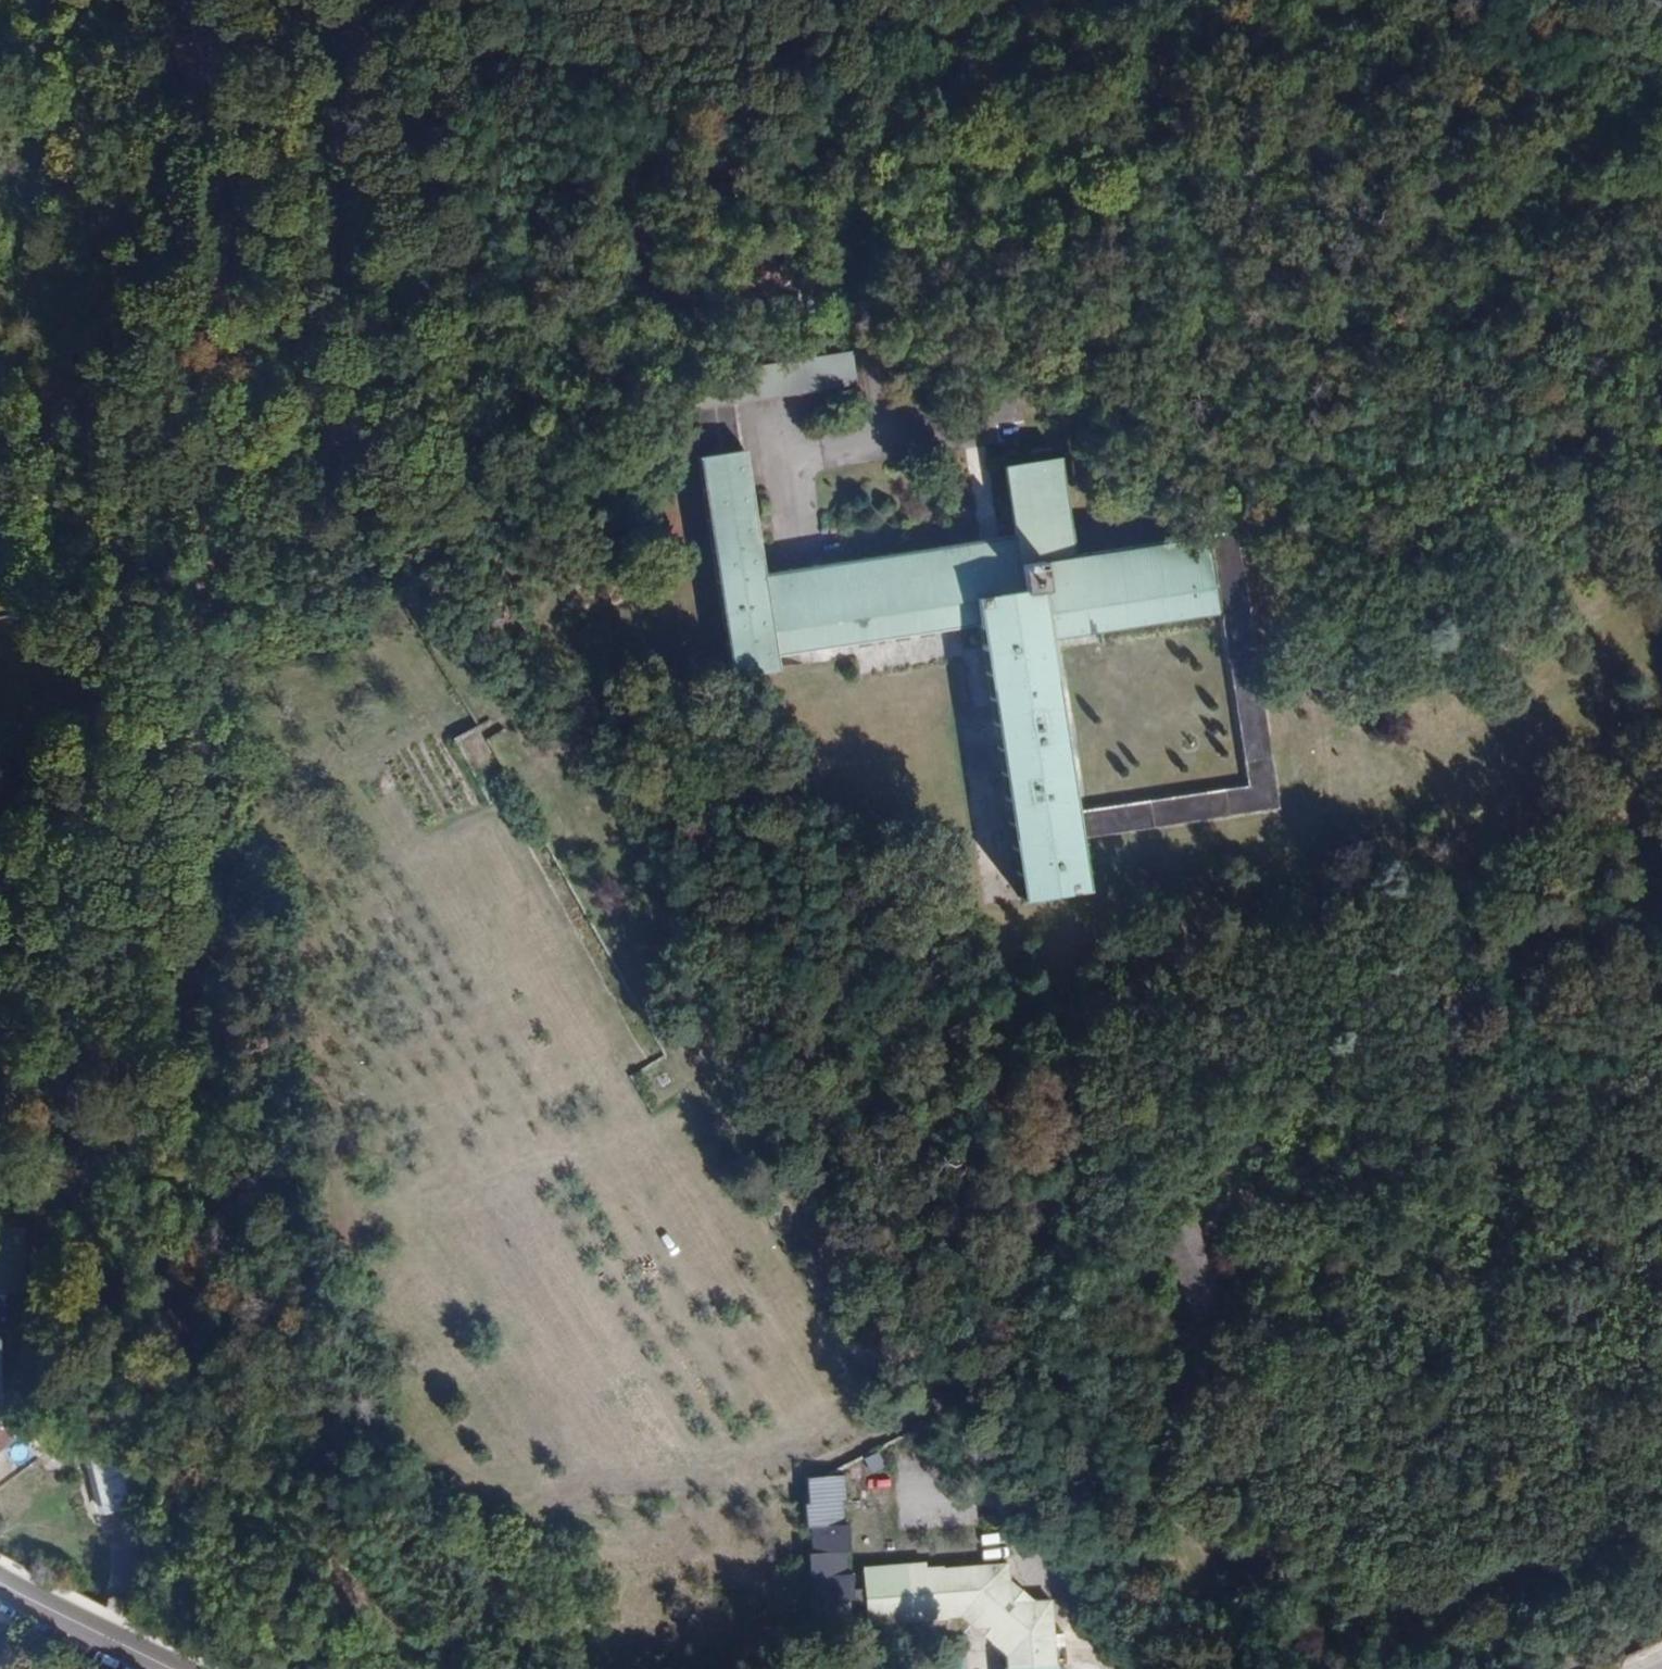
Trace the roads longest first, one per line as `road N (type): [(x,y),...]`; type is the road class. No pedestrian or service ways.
road 1 (tertiary): [(168,1668),(0,1581)]

